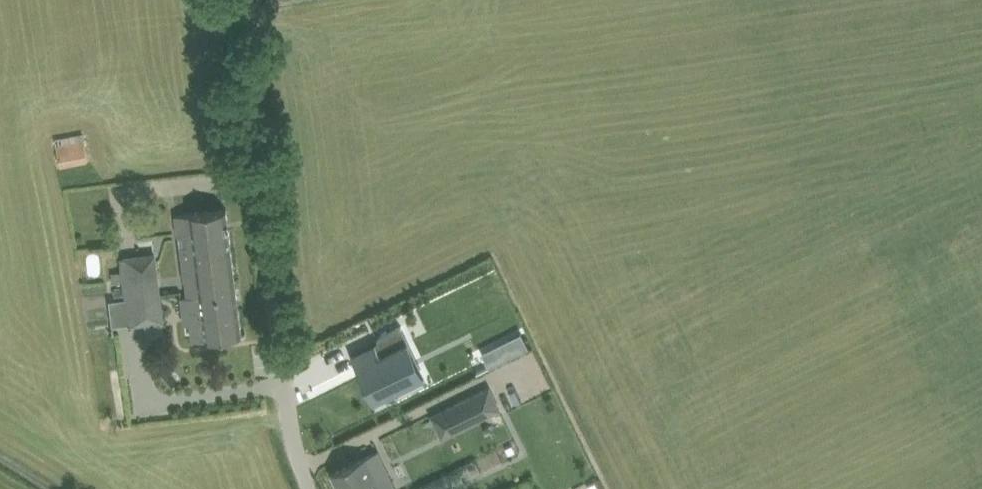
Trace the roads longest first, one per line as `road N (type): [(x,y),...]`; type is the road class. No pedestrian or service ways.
road 1 (unclassified): [(315,488),(301,462),(242,0)]

